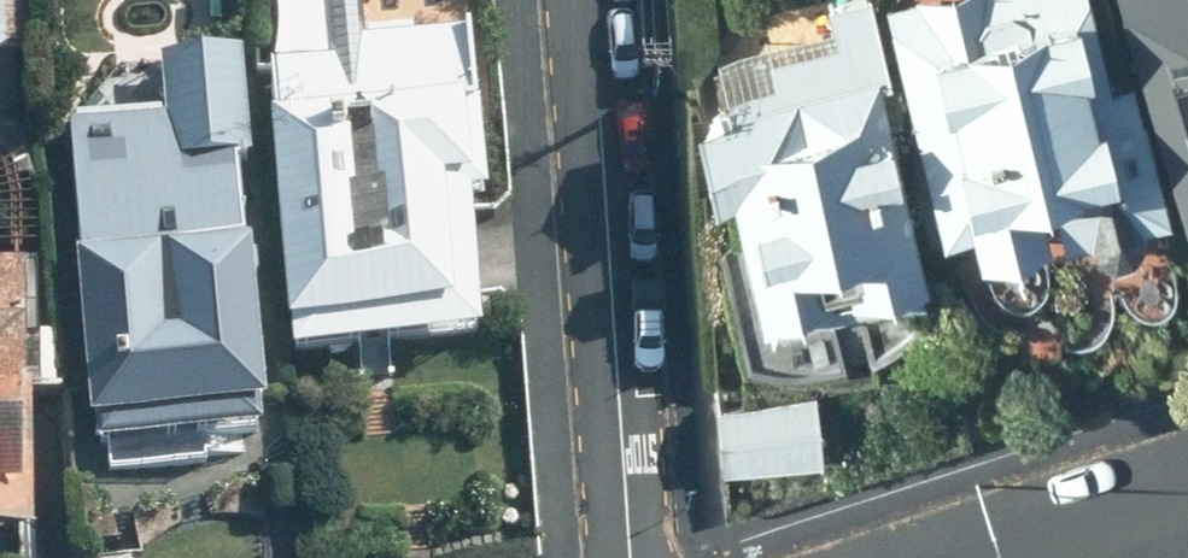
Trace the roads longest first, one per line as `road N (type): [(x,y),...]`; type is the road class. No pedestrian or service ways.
road 1 (residential): [(626,557),(588,0)]

